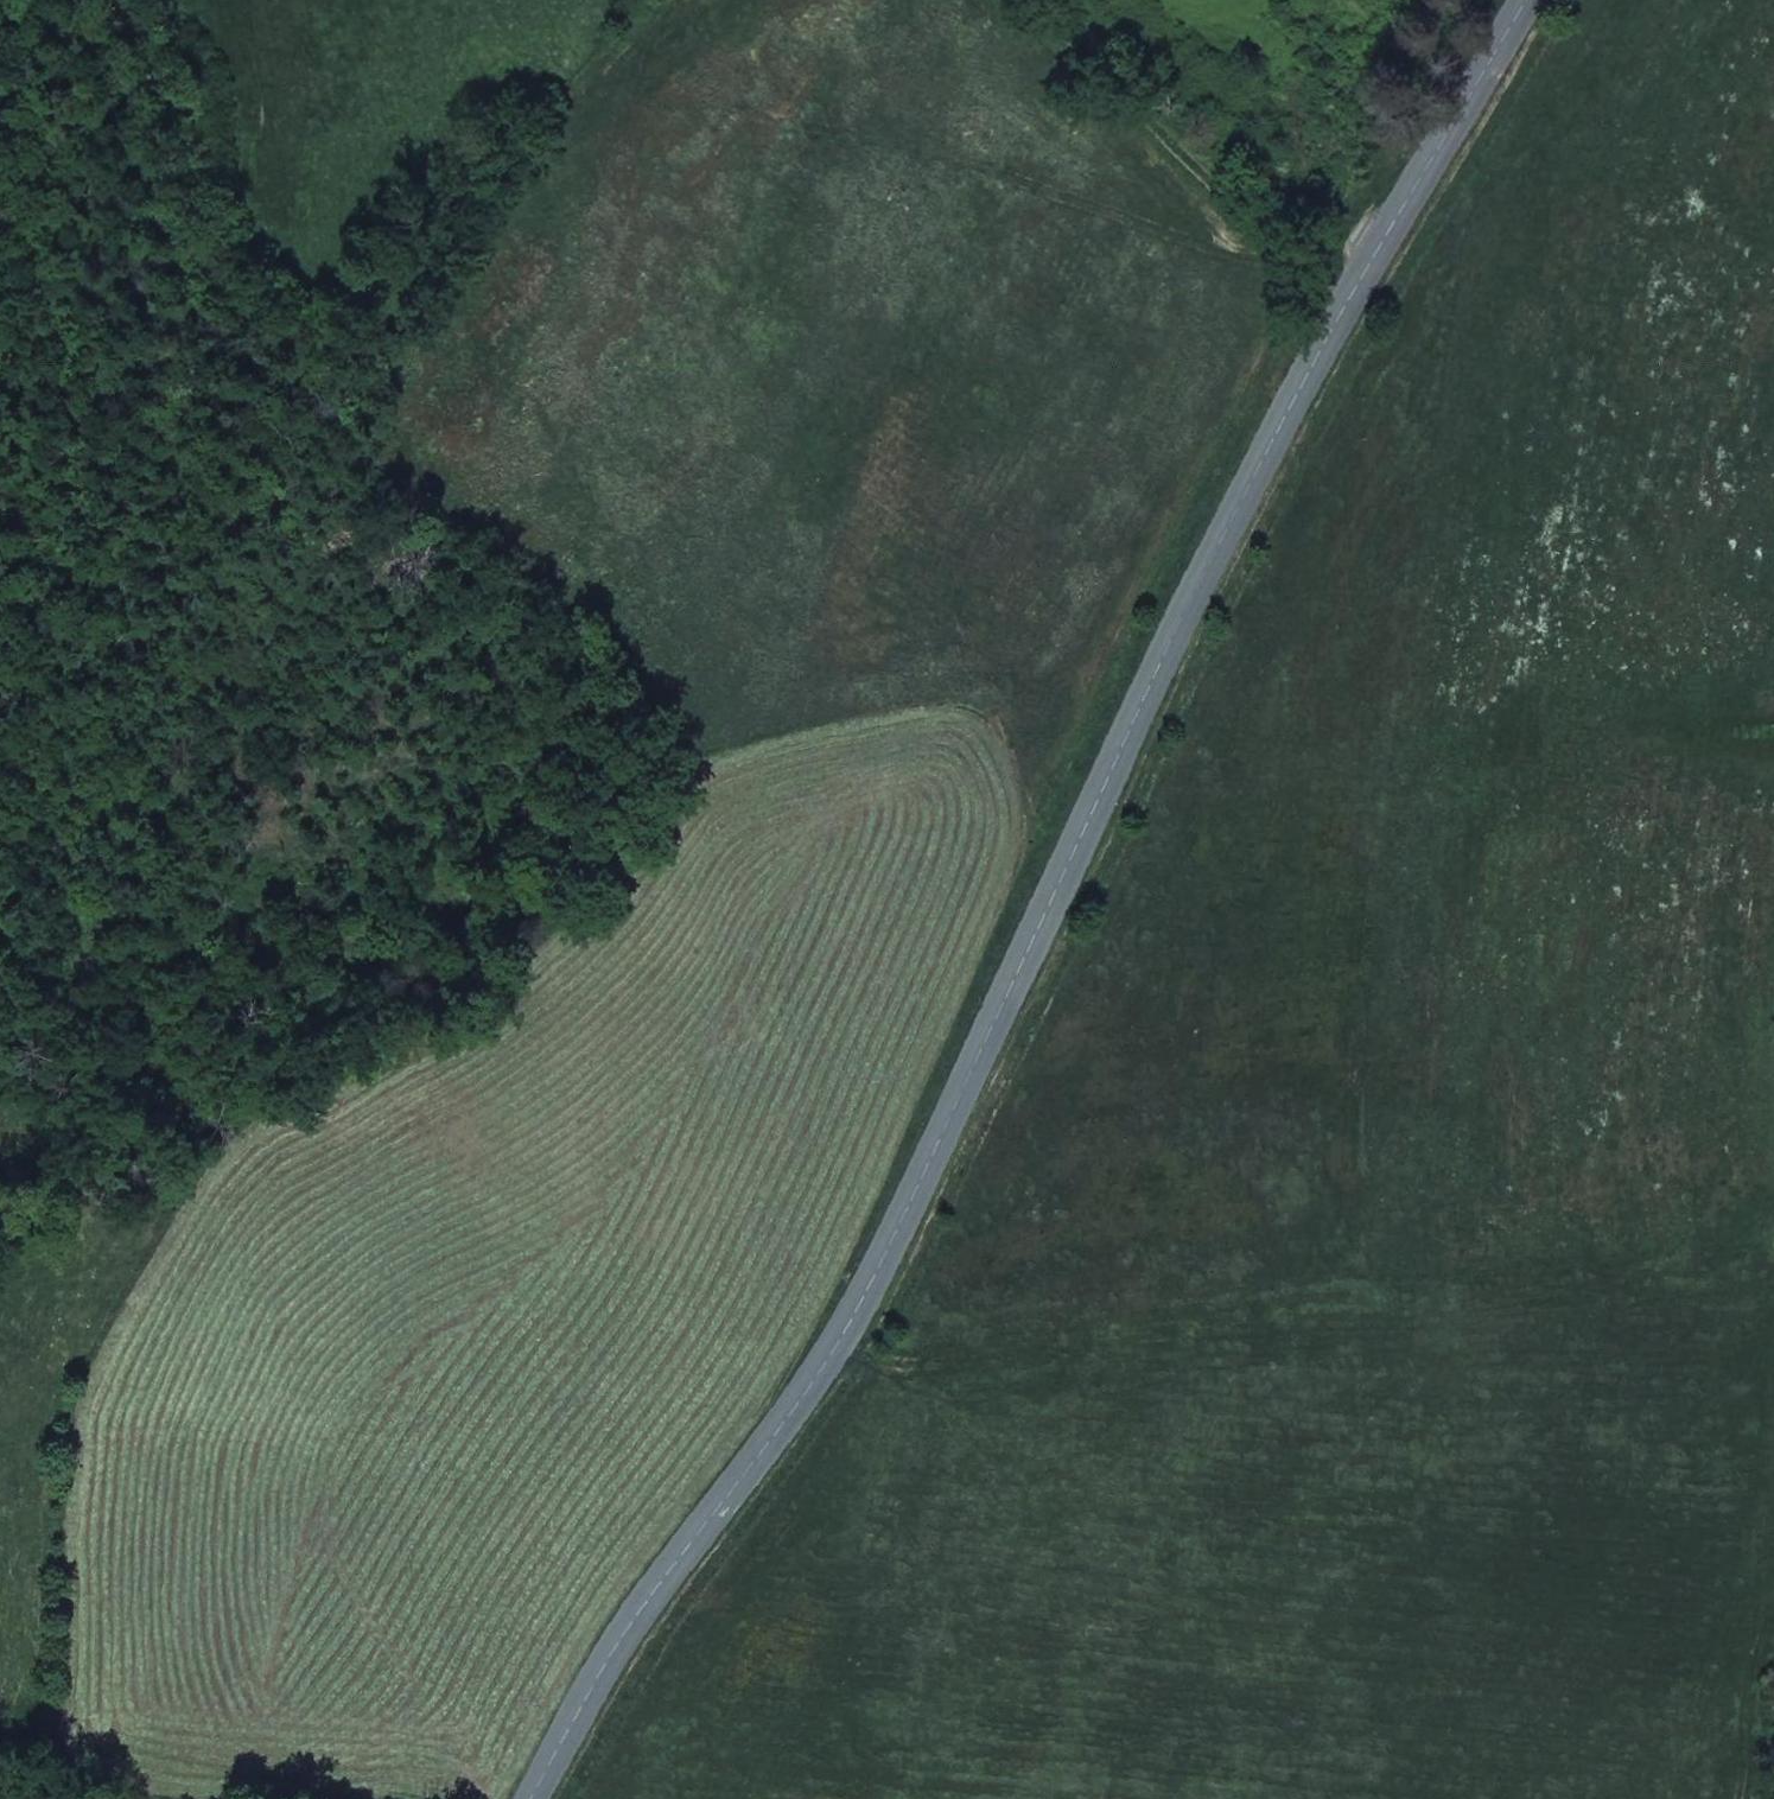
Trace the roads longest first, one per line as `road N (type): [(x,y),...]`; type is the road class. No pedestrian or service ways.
road 1 (unclassified): [(519,1798),(579,1698),(819,1365),(1016,977),(1180,620),(1345,309),(1528,0)]
road 2 (track): [(1021,0),(1345,309)]

